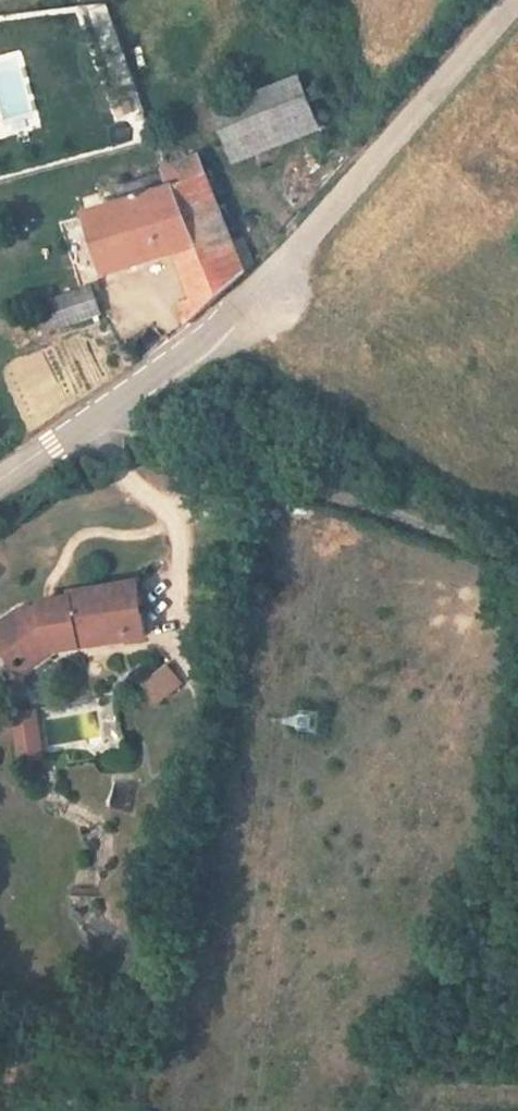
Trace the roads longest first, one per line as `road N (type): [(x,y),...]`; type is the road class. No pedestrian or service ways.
road 1 (unclassified): [(0,485),(213,326),(516,0)]
road 2 (track): [(92,421),(517,553)]

